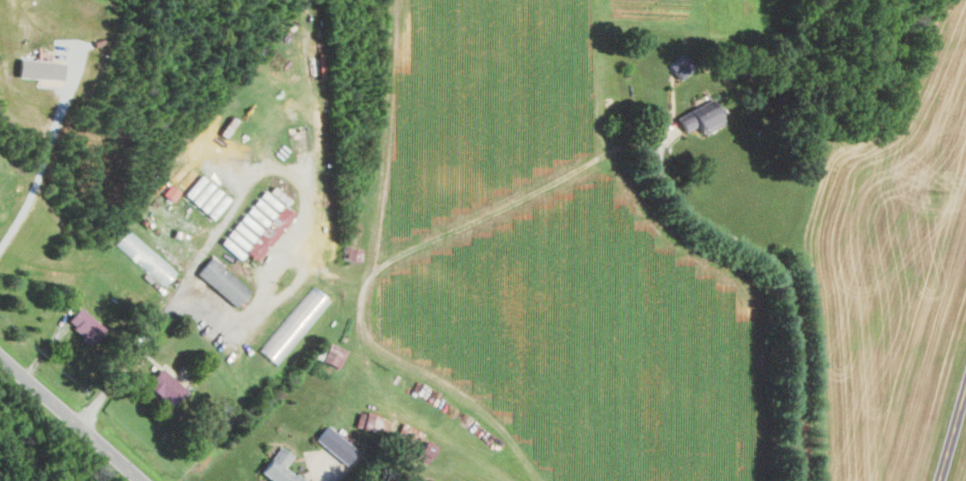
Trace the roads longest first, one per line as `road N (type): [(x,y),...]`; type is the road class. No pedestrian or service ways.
road 1 (residential): [(435,480),(359,391),(375,94),(394,0)]
road 2 (primary): [(0,358),(139,480)]

